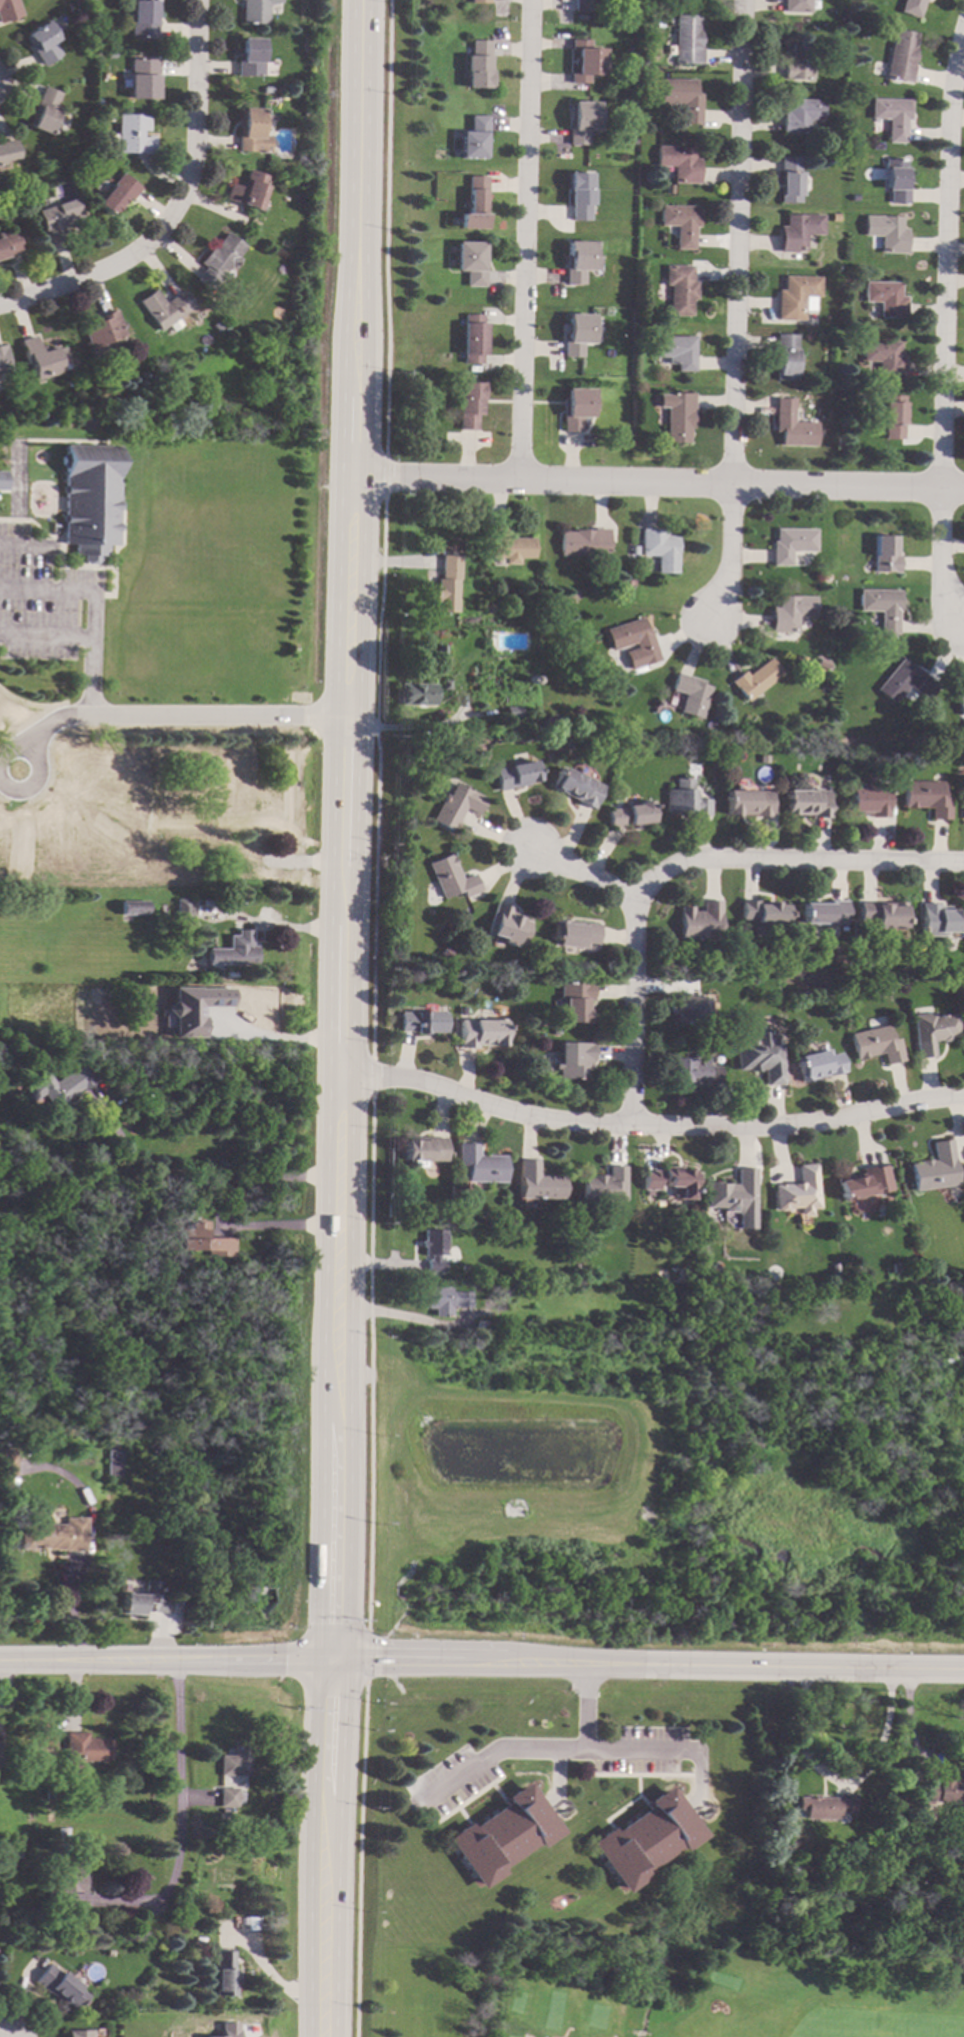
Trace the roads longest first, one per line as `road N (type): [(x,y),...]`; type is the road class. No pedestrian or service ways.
road 1 (secondary): [(360,0),(342,1175)]
road 2 (tertiary): [(963,1672),(0,1661)]
road 3 (secondary): [(341,1226),(328,2036)]
road 4 (residential): [(963,1098),(787,1128),(625,1129),(550,1120),(401,1079),(344,1074)]
road 5 (residential): [(963,11),(936,188),(937,577),(956,623)]
road 6 (residential): [(356,474),(963,501)]
road 7 (residential): [(625,1129),(626,893),(691,859),(963,862)]
road 8 (residential): [(728,487),(737,0)]
road 9 (residential): [(515,476),(523,0)]
road 10 (residential): [(177,1663),(179,1855),(171,1886),(154,1903),(91,1904)]
road 11 (residential): [(132,256),(181,181),(192,0)]
road 12 (residential): [(132,256),(0,308)]
road 13 (residential): [(728,487),(722,587),(700,618)]

